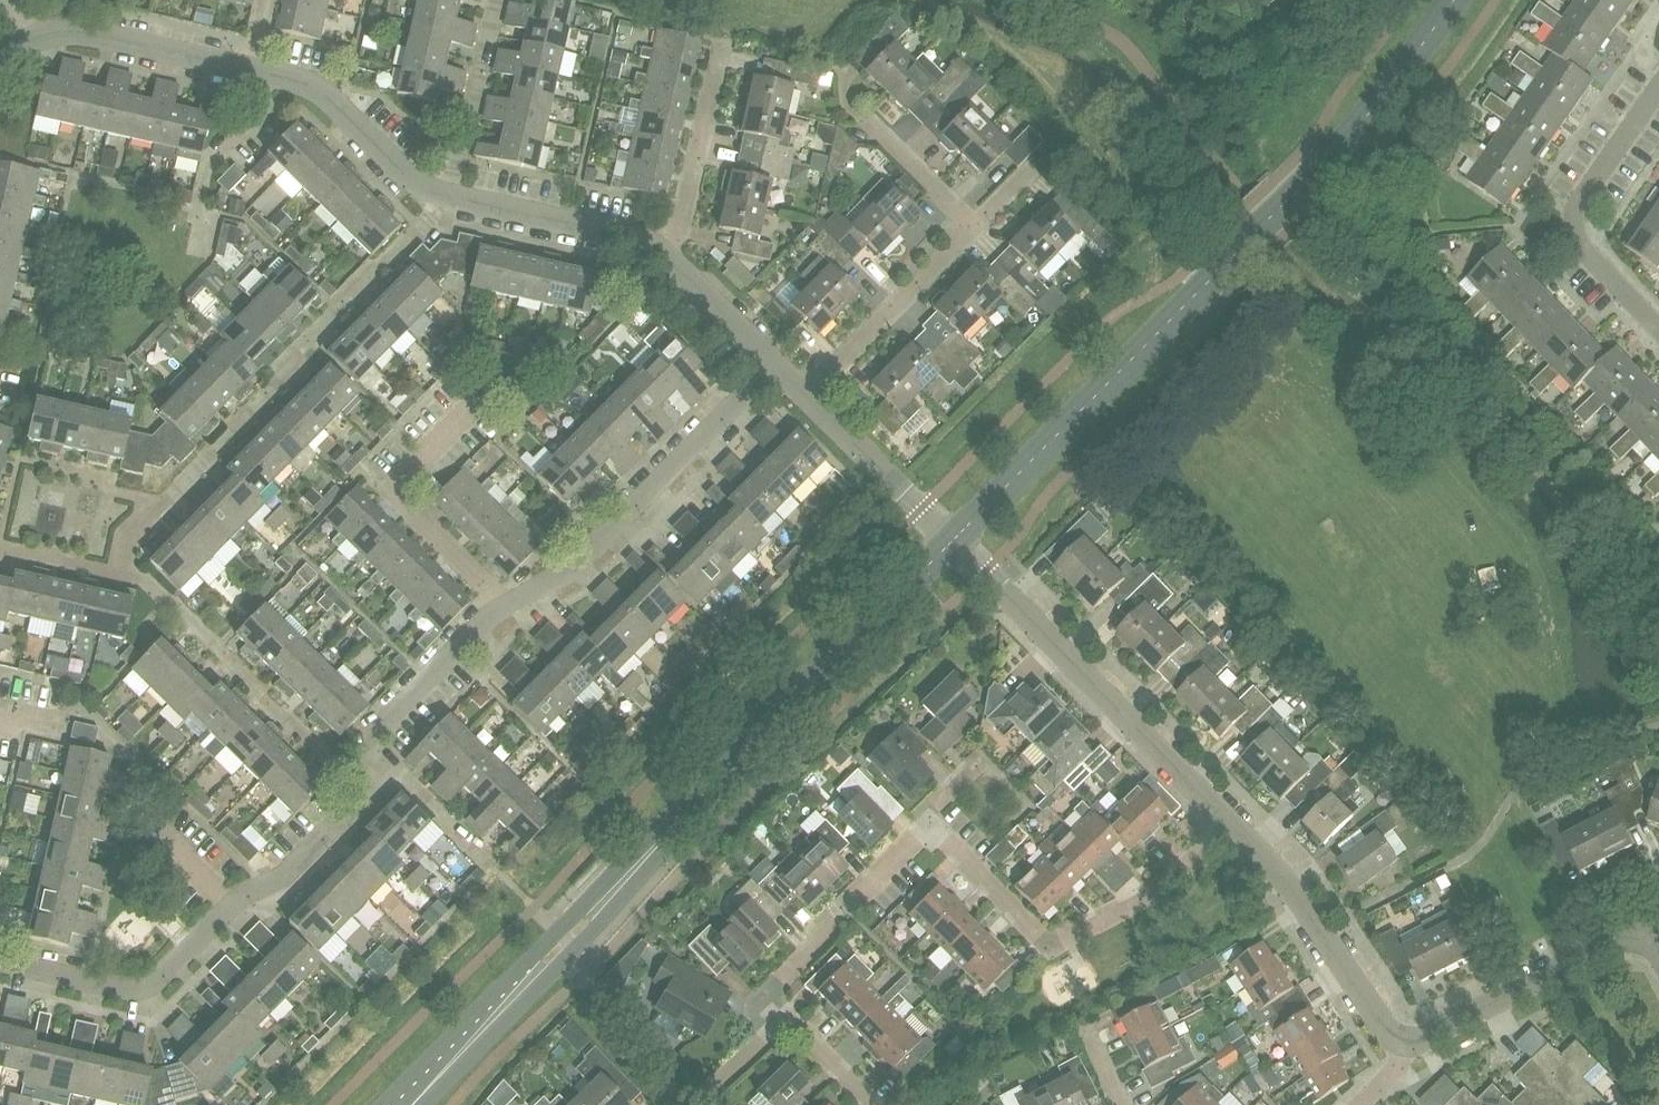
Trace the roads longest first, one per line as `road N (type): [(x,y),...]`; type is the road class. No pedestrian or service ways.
road 1 (tertiary): [(415,1104),(955,540)]
road 2 (tertiary): [(955,540),(1290,202),(1455,0)]
road 3 (residential): [(373,735),(487,618),(575,567),(773,363)]
road 4 (unclassified): [(250,70),(319,91),(401,171),(443,194),(633,236),(672,259)]
road 5 (residential): [(0,960),(148,987),(242,896),(290,870),(349,814)]
road 6 (residential): [(1229,820),(955,540)]
road 7 (residential): [(1229,820),(1159,888),(1050,944),(933,825)]
road 8 (residential): [(1658,329),(1593,262),(1572,223),(1658,89)]
road 9 (residential): [(1405,1038),(1428,1036),(1625,934),(1647,936),(1658,947)]
road 10 (unclassified): [(1405,1038),(1386,1025),(1290,884),(1229,820)]
road 11 (residential): [(789,1016),(766,992),(824,936),(833,916),(933,825)]
road 12 (unclassified): [(22,46),(79,32),(250,70)]
road 13 (residential): [(799,389),(964,228)]
road 14 (residential): [(672,259),(723,39)]
road 15 (residential): [(955,540),(799,389)]
road 16 (residential): [(964,228),(845,116)]
road 17 (unclassified): [(672,259),(773,363)]
road 18 (residential): [(692,1104),(789,1016)]
road 19 (residential): [(874,1104),(789,1016)]

